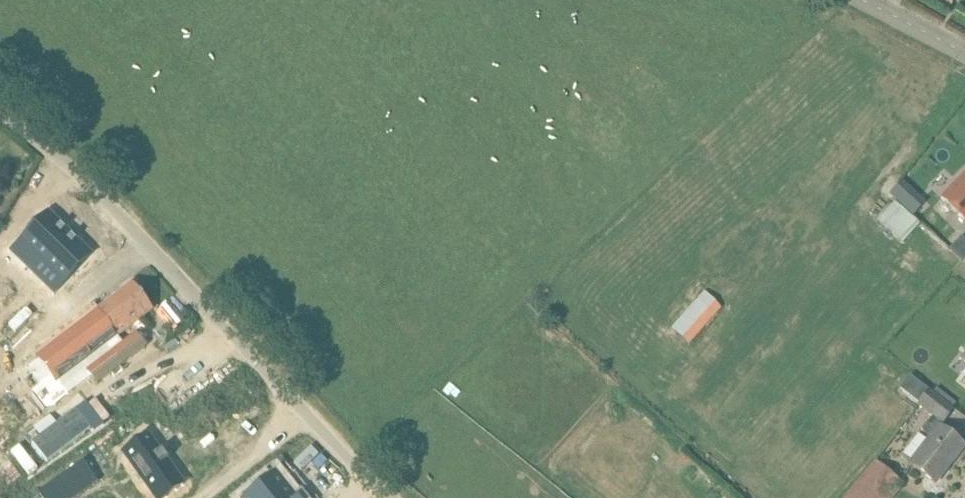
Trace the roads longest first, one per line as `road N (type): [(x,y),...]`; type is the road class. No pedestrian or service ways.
road 1 (unclassified): [(421,497),(106,182),(0,92)]

